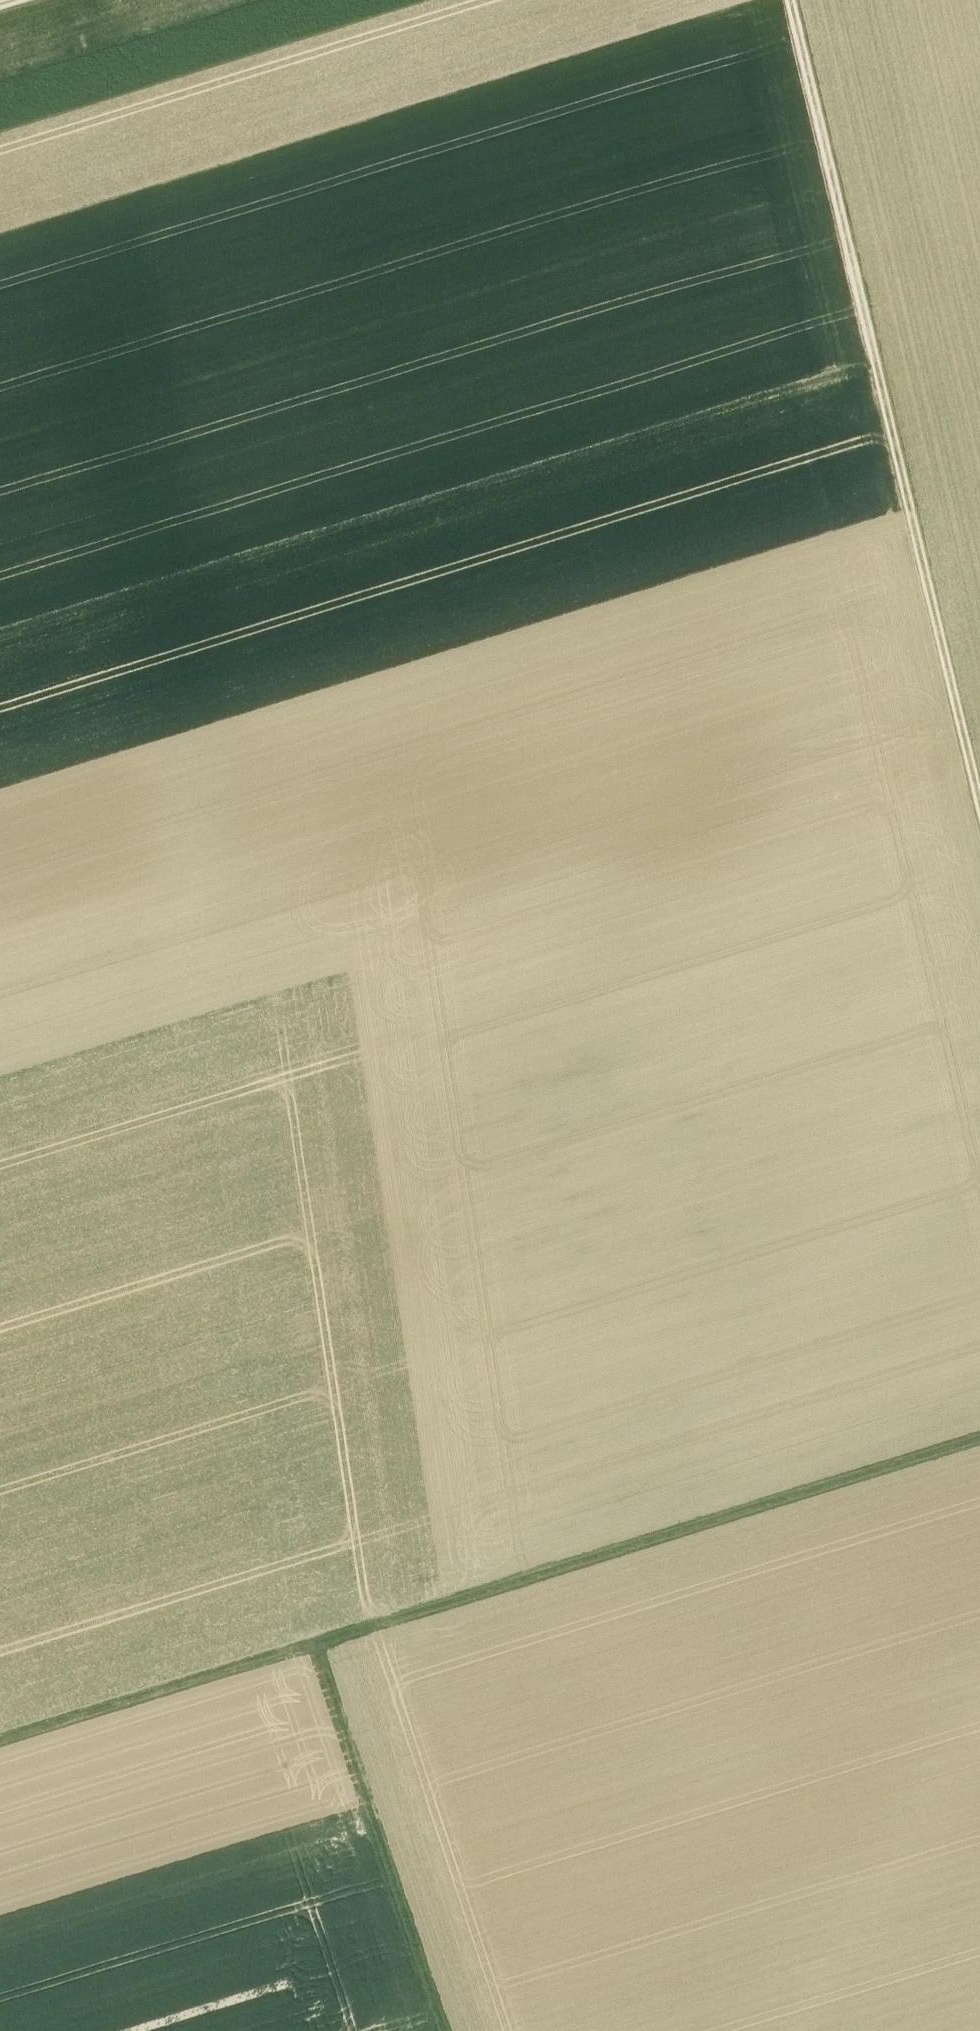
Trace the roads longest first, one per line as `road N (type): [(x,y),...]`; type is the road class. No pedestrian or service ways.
road 1 (track): [(0,1754),(979,1454)]
road 2 (track): [(880,0),(979,505)]
road 3 (track): [(329,1650),(451,2030)]

